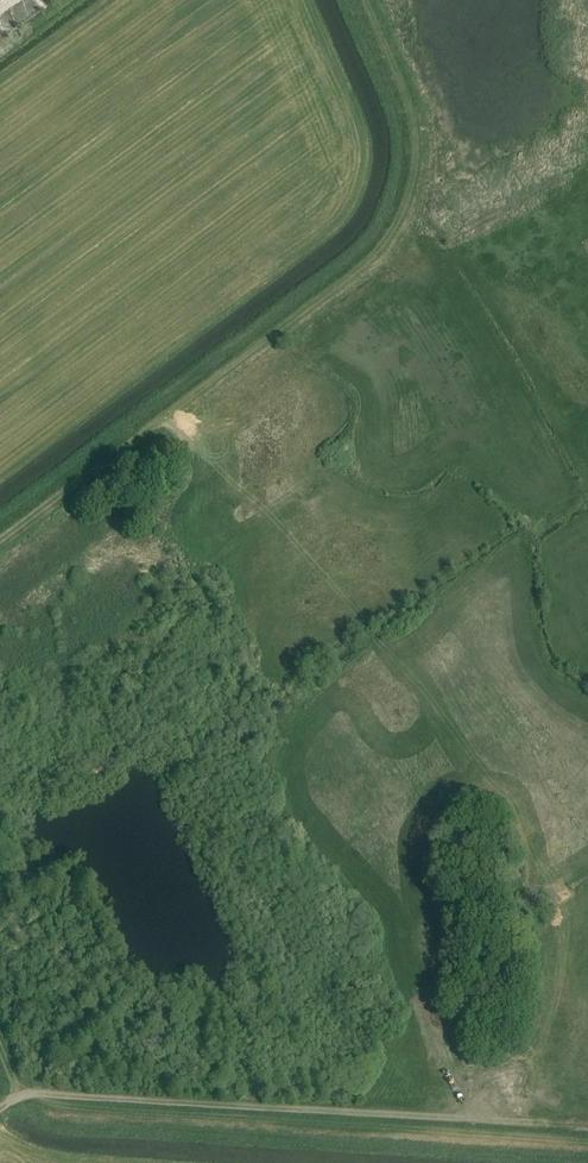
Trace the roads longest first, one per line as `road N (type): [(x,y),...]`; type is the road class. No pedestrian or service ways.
road 1 (track): [(366,0),(407,87),(421,171),(409,216),(386,253),(0,544)]
road 2 (track): [(0,1025),(29,1098),(84,1114),(587,1143)]
road 3 (track): [(0,1110),(51,1095),(537,1123)]

